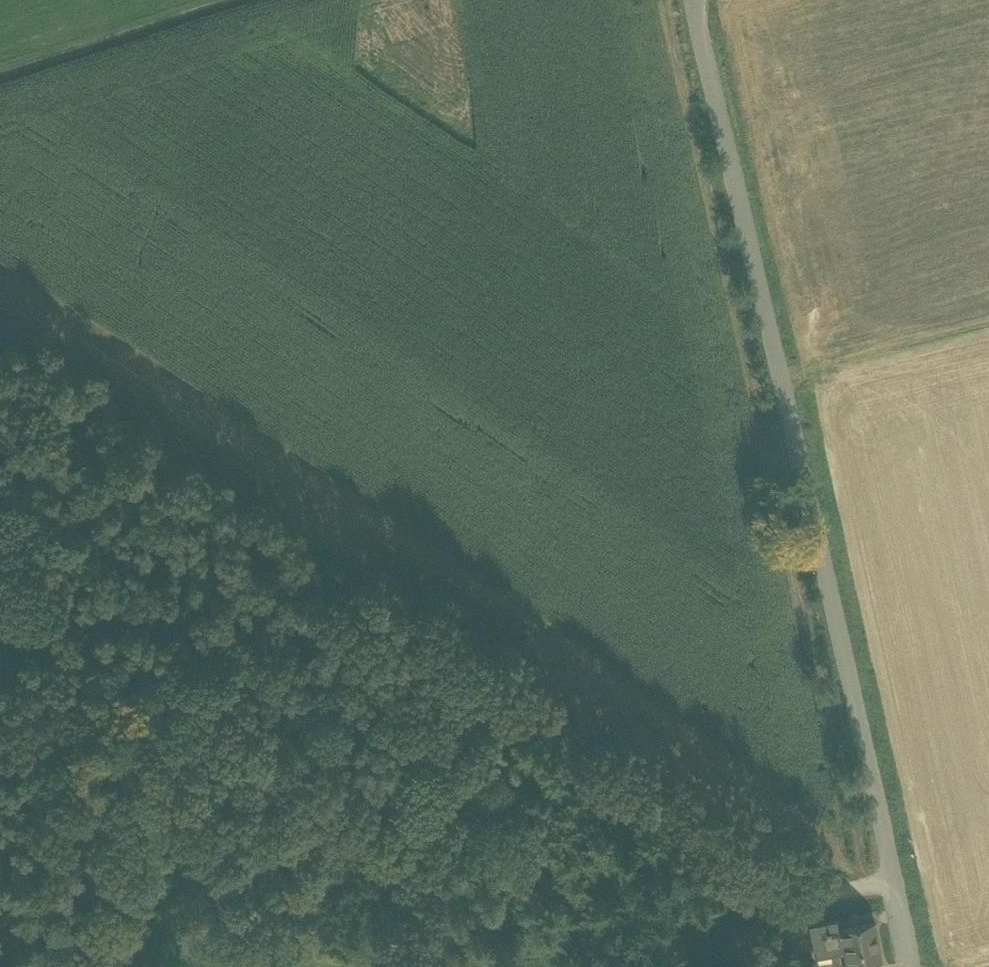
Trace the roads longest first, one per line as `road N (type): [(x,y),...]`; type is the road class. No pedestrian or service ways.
road 1 (unclassified): [(891,883),(696,0)]
road 2 (track): [(468,682),(778,885),(833,895),(891,883)]
road 3 (track): [(468,682),(392,966)]

